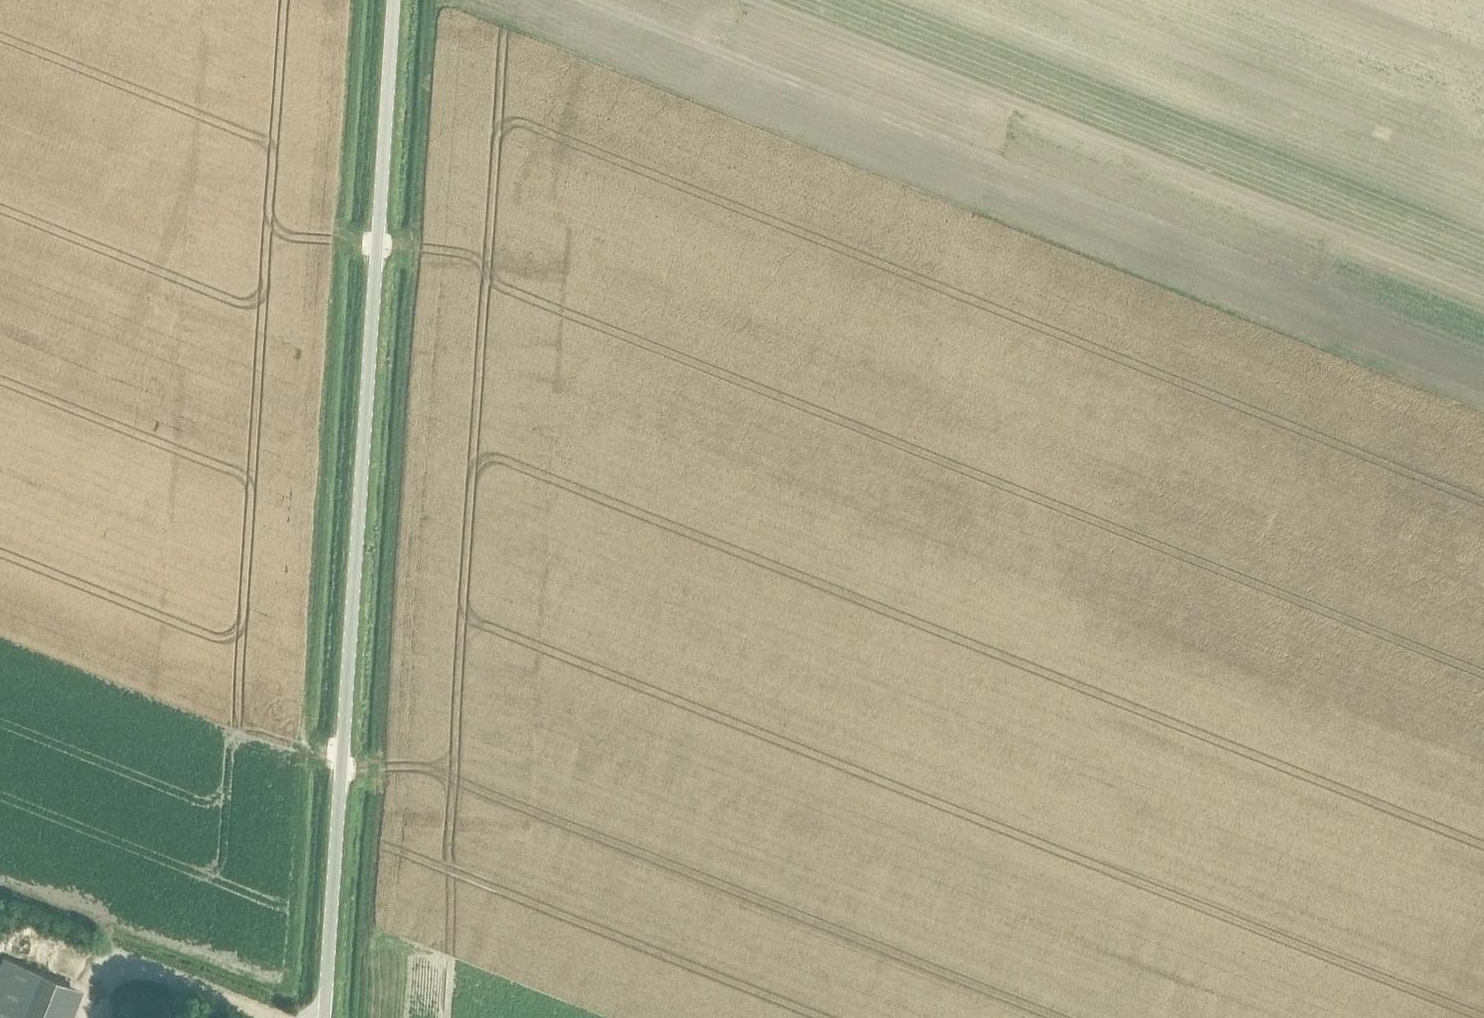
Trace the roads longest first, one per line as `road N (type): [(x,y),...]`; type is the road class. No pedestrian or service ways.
road 1 (unclassified): [(325,1017),(396,0)]

